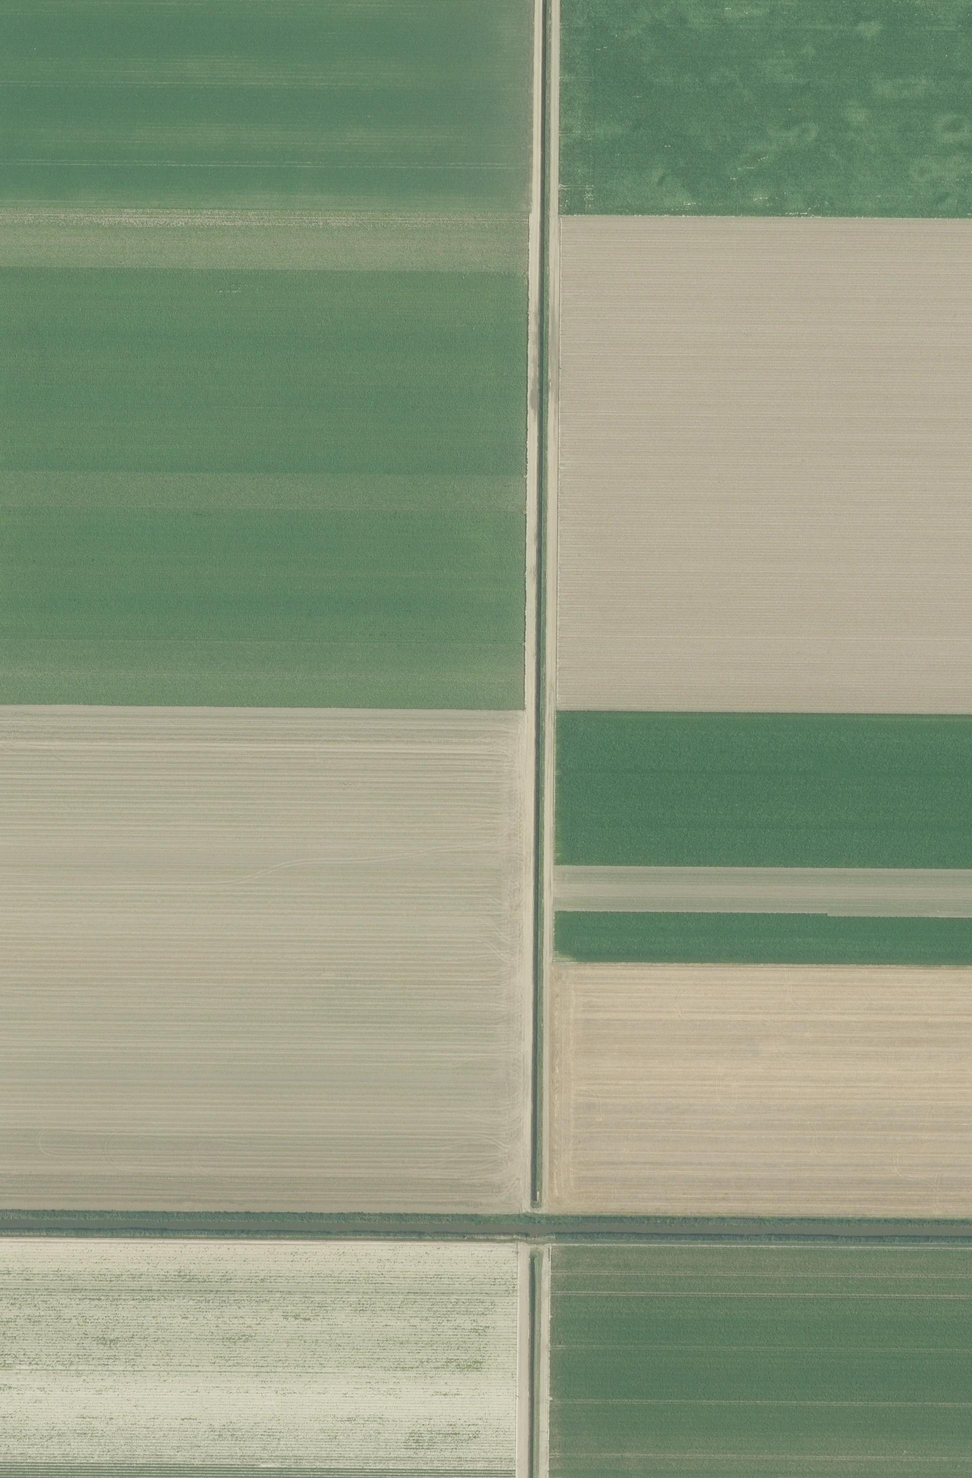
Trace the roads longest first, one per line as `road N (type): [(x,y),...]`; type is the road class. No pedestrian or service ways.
road 1 (track): [(524,1477),(526,1253),(542,1248),(541,1477)]

